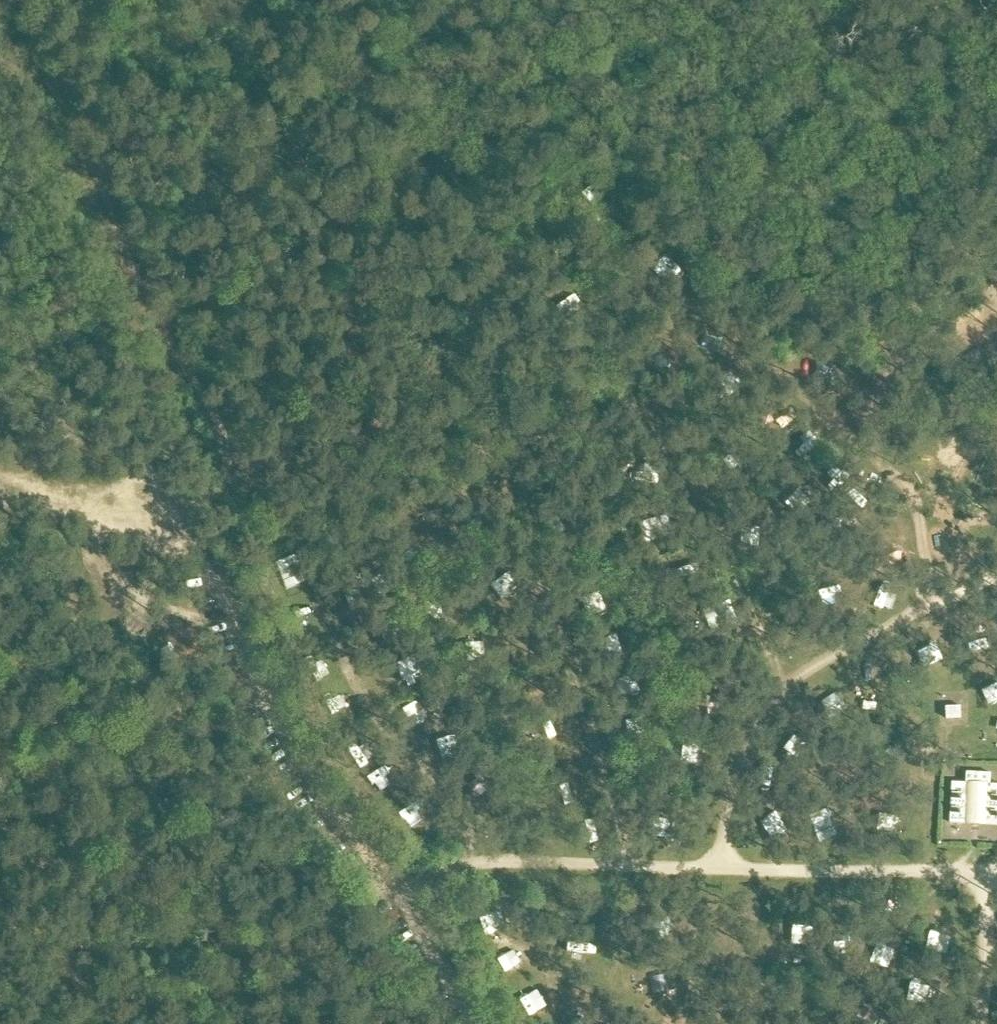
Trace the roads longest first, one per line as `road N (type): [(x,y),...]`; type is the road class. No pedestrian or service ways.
road 1 (track): [(996,324),(911,370),(877,403),(877,452),(915,506),(928,549),(929,603),(786,685),(755,721),(735,763),(727,868)]
road 2 (track): [(401,900),(307,771),(196,551),(175,532),(124,511),(0,492)]
road 3 (track): [(401,900),(452,868),(482,863),(996,873)]
road 4 (track): [(88,168),(593,0)]
road 5 (track): [(786,685),(643,406),(628,399),(617,356),(640,259)]
road 6 (track): [(524,507),(567,635),(563,684),(604,771),(629,867)]
road 7 (track): [(482,863),(420,764),(377,726),(315,604)]
road 8 (track): [(981,1023),(986,873)]
road 9 (track): [(471,1023),(401,900)]

